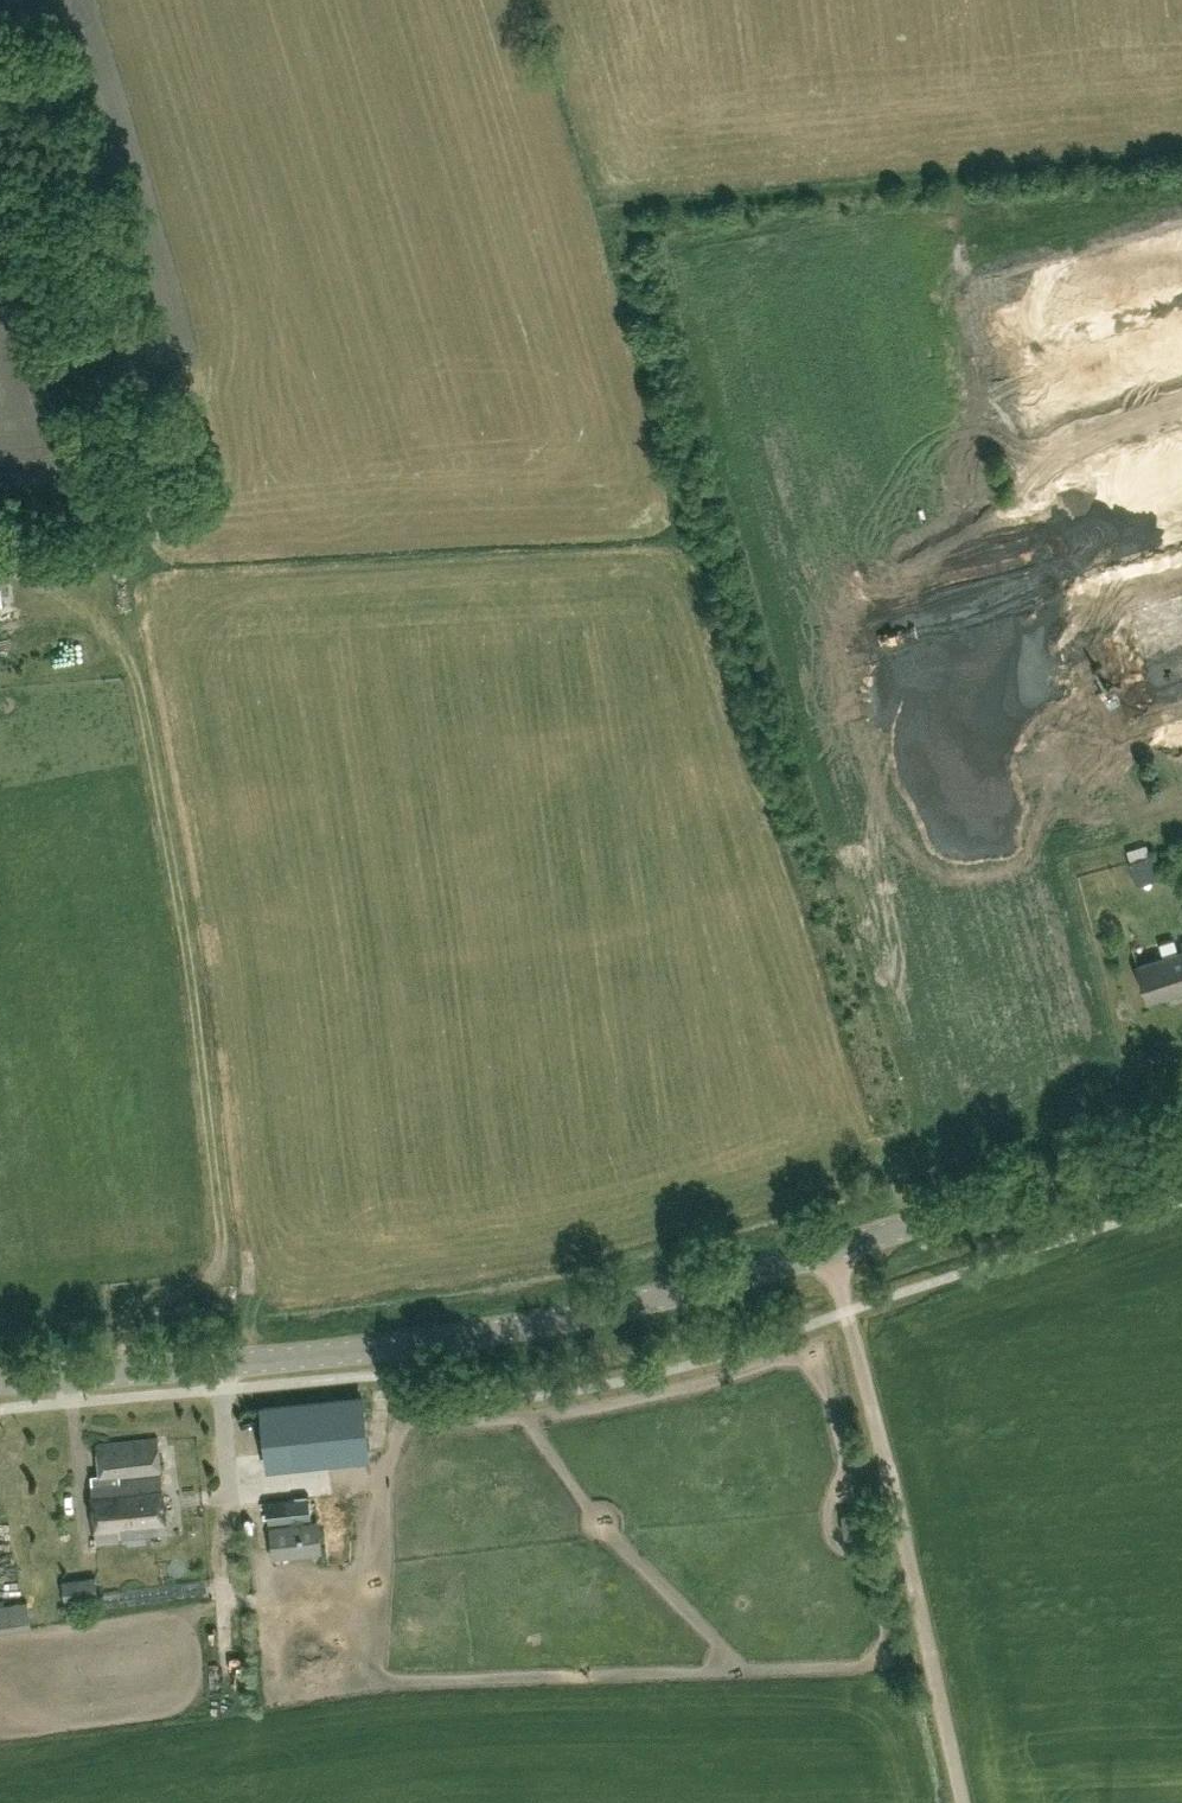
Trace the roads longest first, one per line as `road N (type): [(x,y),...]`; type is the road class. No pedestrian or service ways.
road 1 (tertiary): [(0,1381),(335,1353),(628,1306),(1181,1141)]

